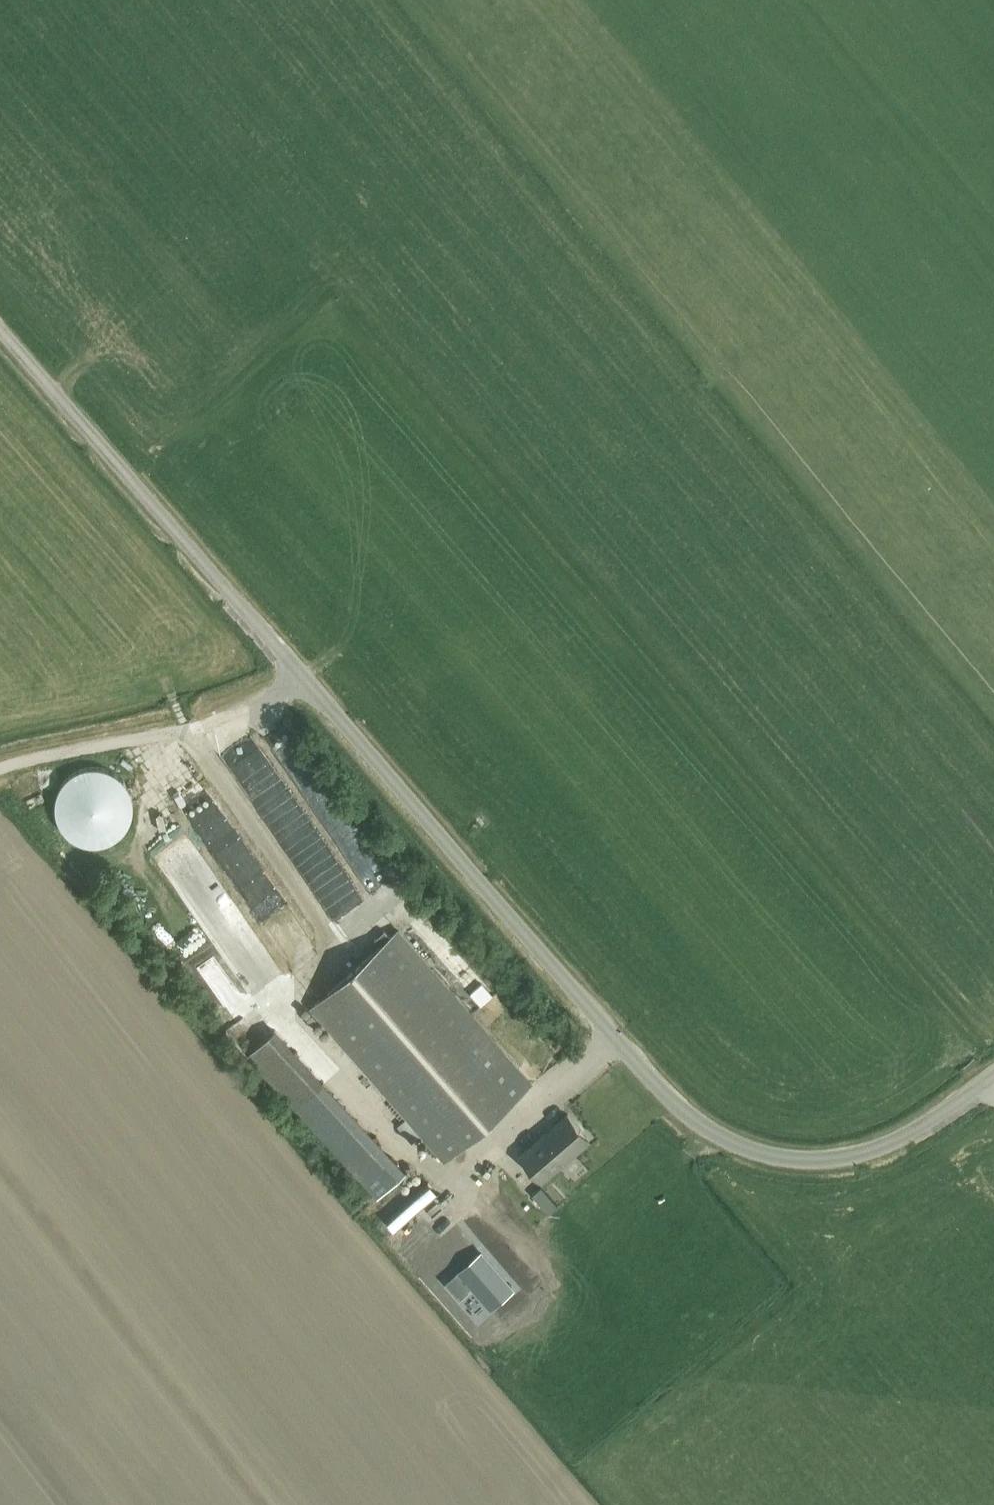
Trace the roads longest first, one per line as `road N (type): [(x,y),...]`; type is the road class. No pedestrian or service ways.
road 1 (unclassified): [(306,680),(678,1105),(710,1131),(785,1158),(866,1152),(918,1129),(993,1074)]
road 2 (unclassified): [(306,680),(0,327)]
road 3 (unclassified): [(0,769),(206,724),(306,680)]

